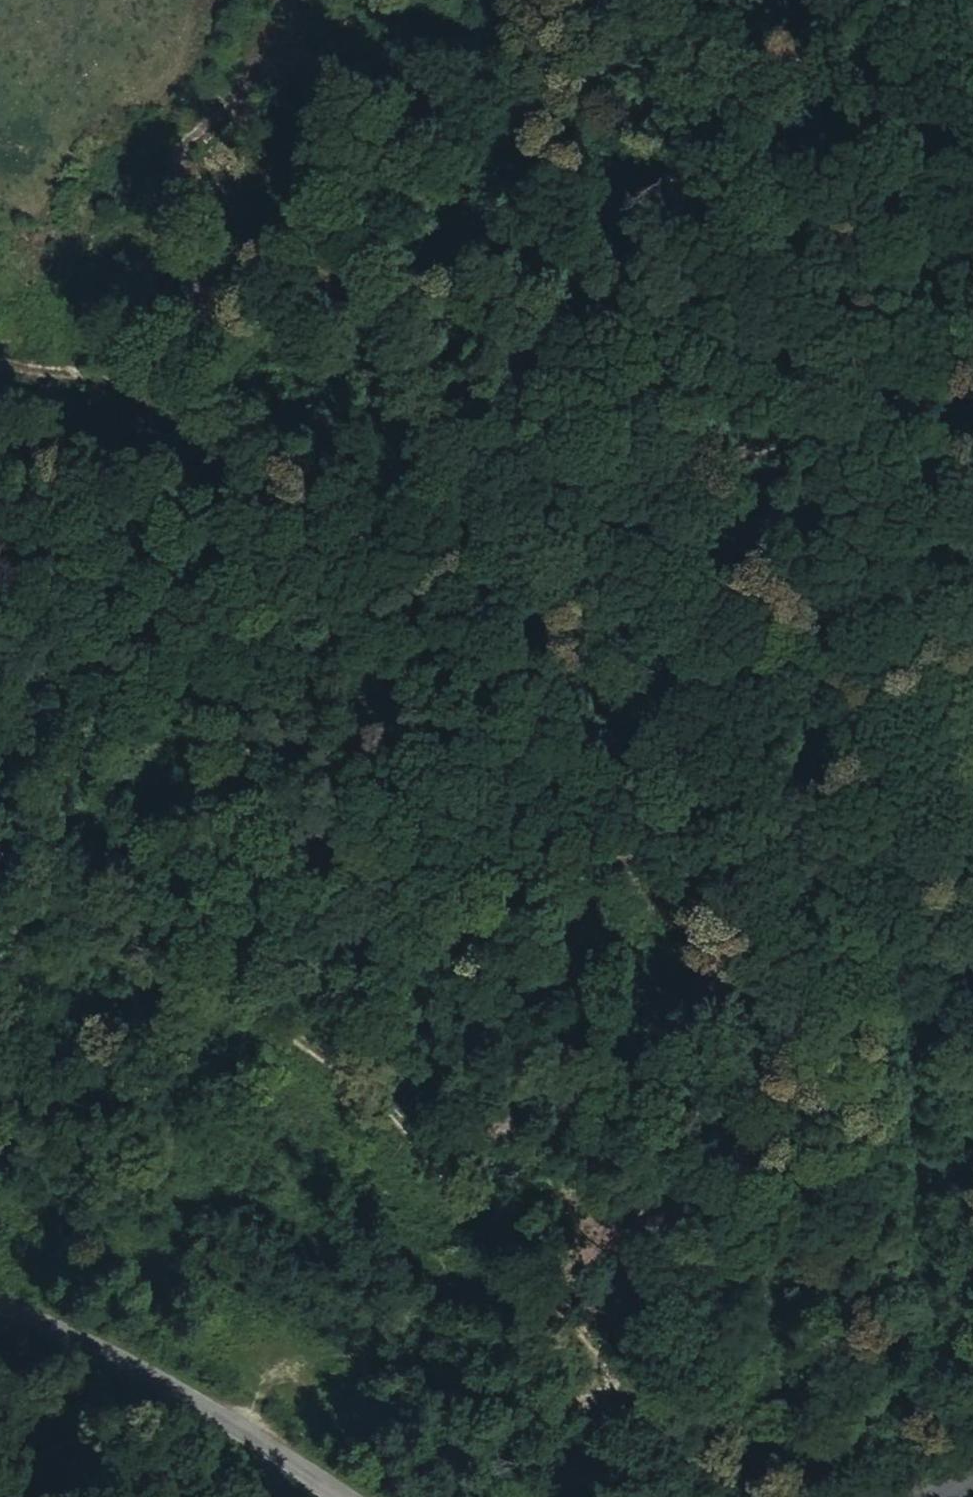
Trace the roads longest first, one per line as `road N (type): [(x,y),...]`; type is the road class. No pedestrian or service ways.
road 1 (unclassified): [(0,1305),(161,1377),(338,1496)]

